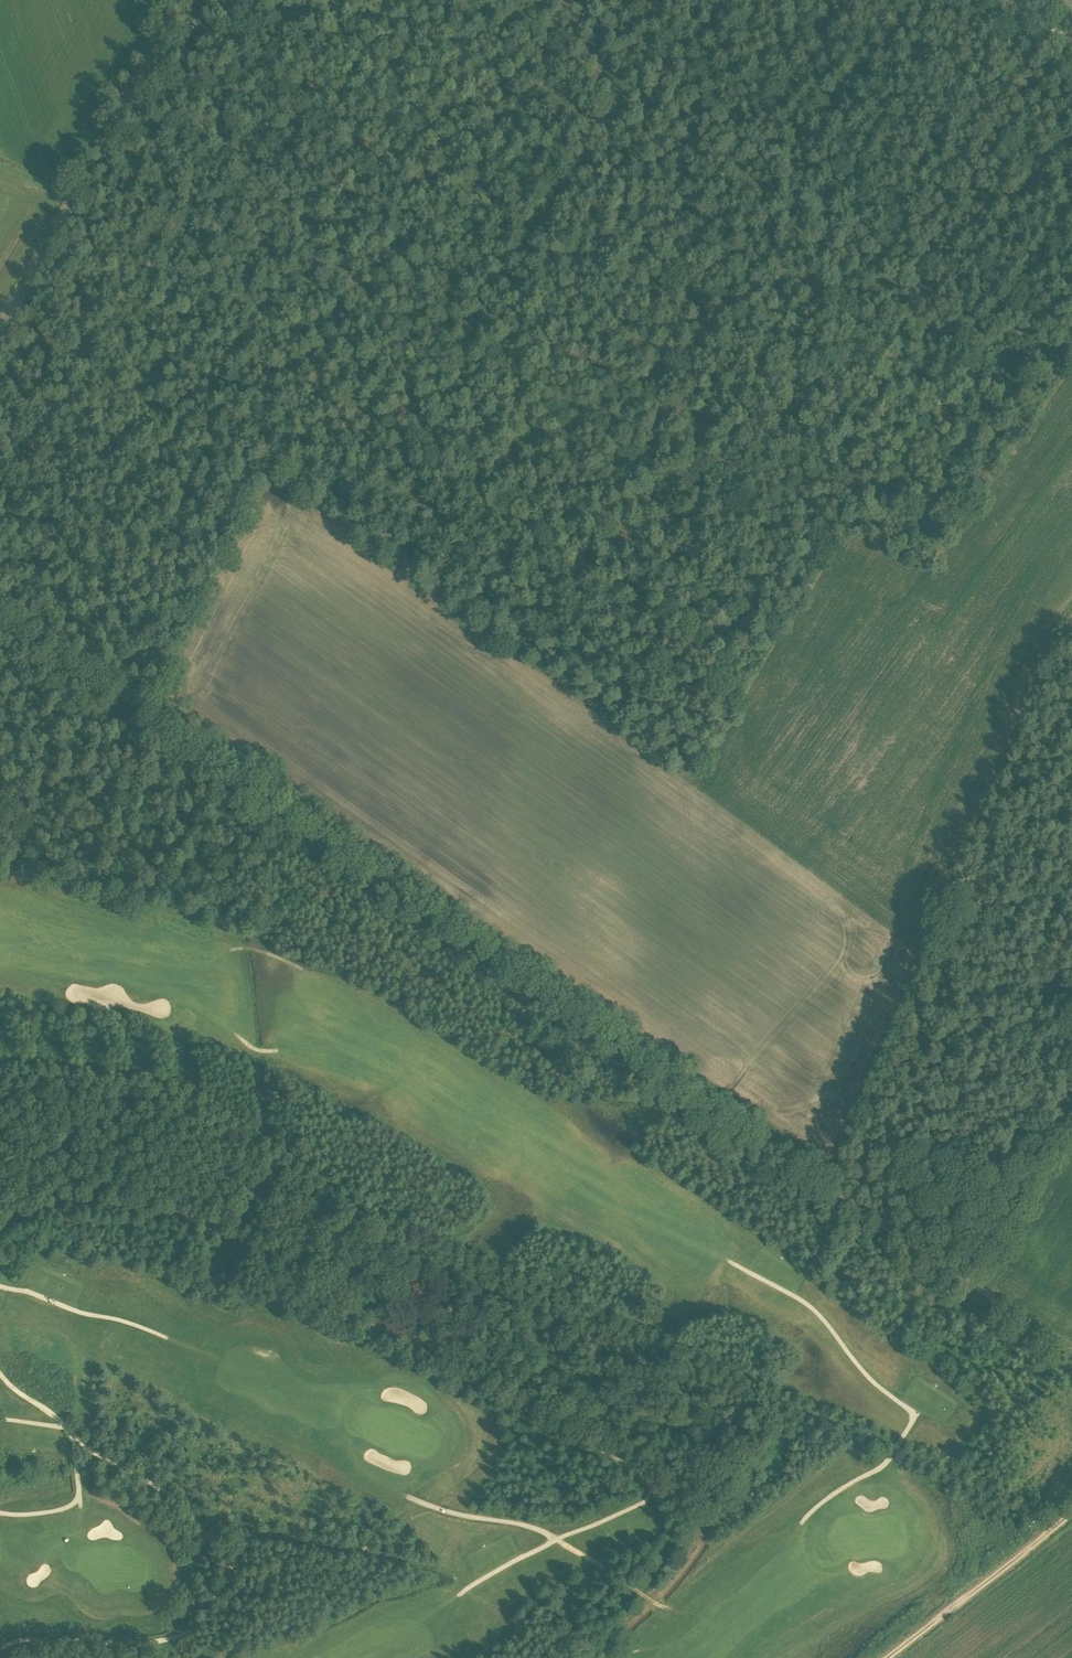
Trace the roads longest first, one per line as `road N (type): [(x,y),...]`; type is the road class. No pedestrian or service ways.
road 1 (unclassified): [(1071,1357),(0,615)]
road 2 (track): [(0,1079),(127,1084),(203,1107),(357,1214),(785,1402),(1051,1533)]
road 3 (track): [(104,165),(411,327),(941,559)]
road 4 (track): [(501,0),(932,323),(1053,394)]
road 5 (track): [(627,88),(457,391),(339,513)]
road 6 (unclassified): [(0,345),(161,64),(178,0)]
road 7 (track): [(148,188),(257,0)]
road 8 (track): [(1051,1533),(891,1657)]

